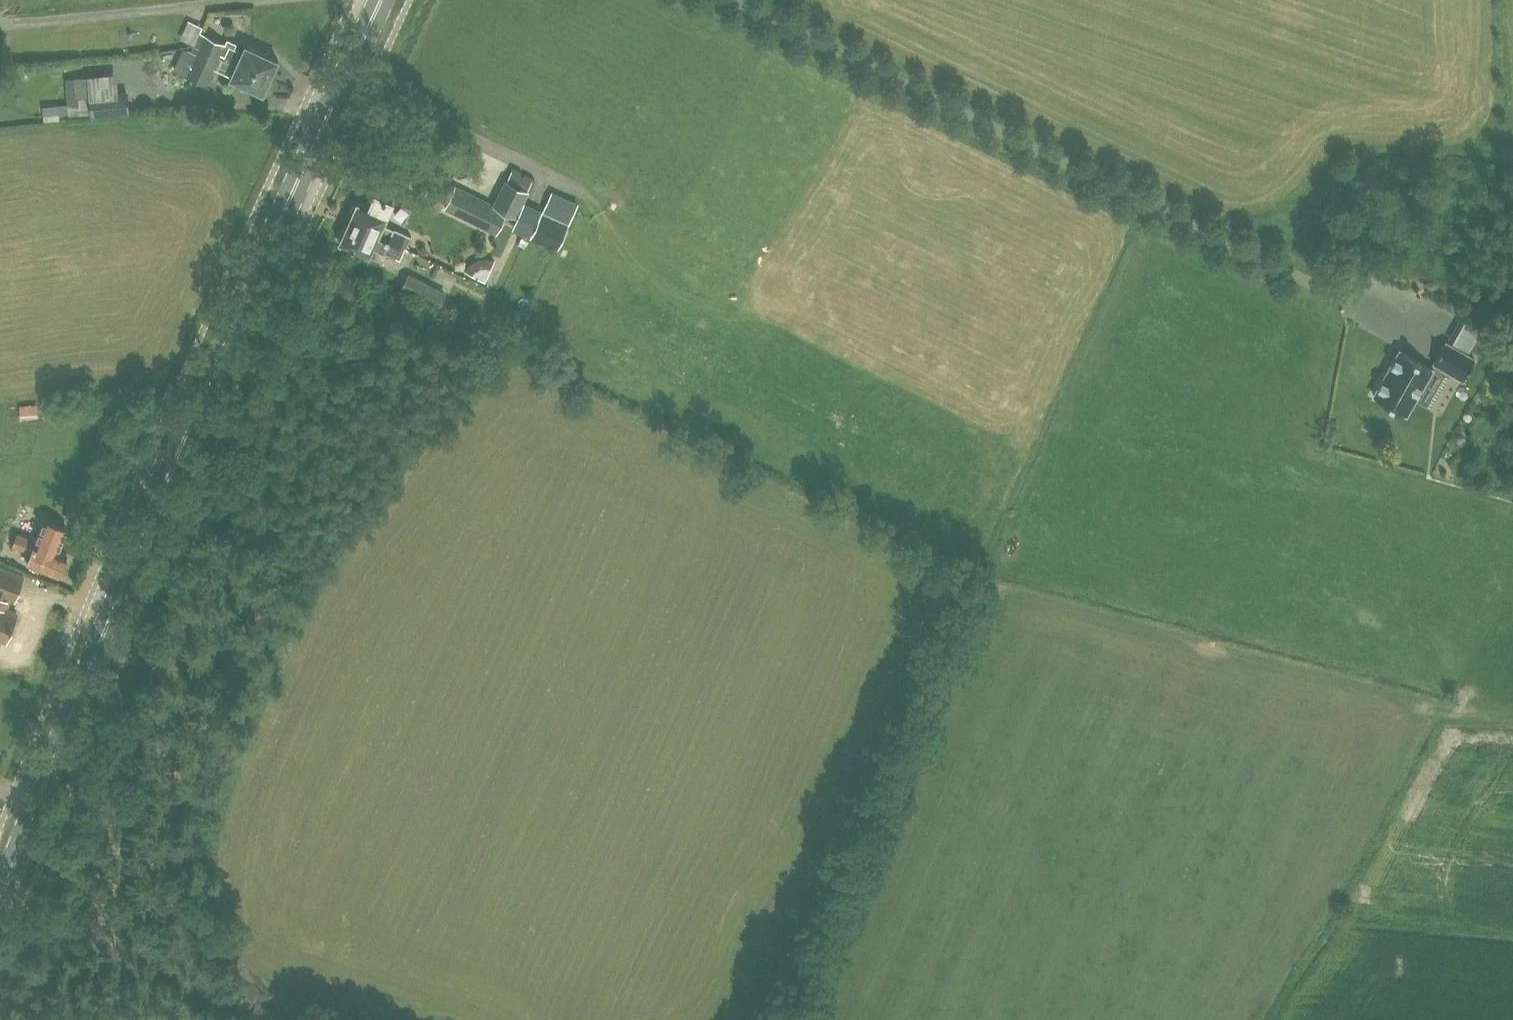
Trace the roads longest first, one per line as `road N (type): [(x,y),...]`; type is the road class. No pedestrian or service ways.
road 1 (primary): [(0,914),(125,586),(385,2)]
road 2 (unclassified): [(279,0),(0,21)]

